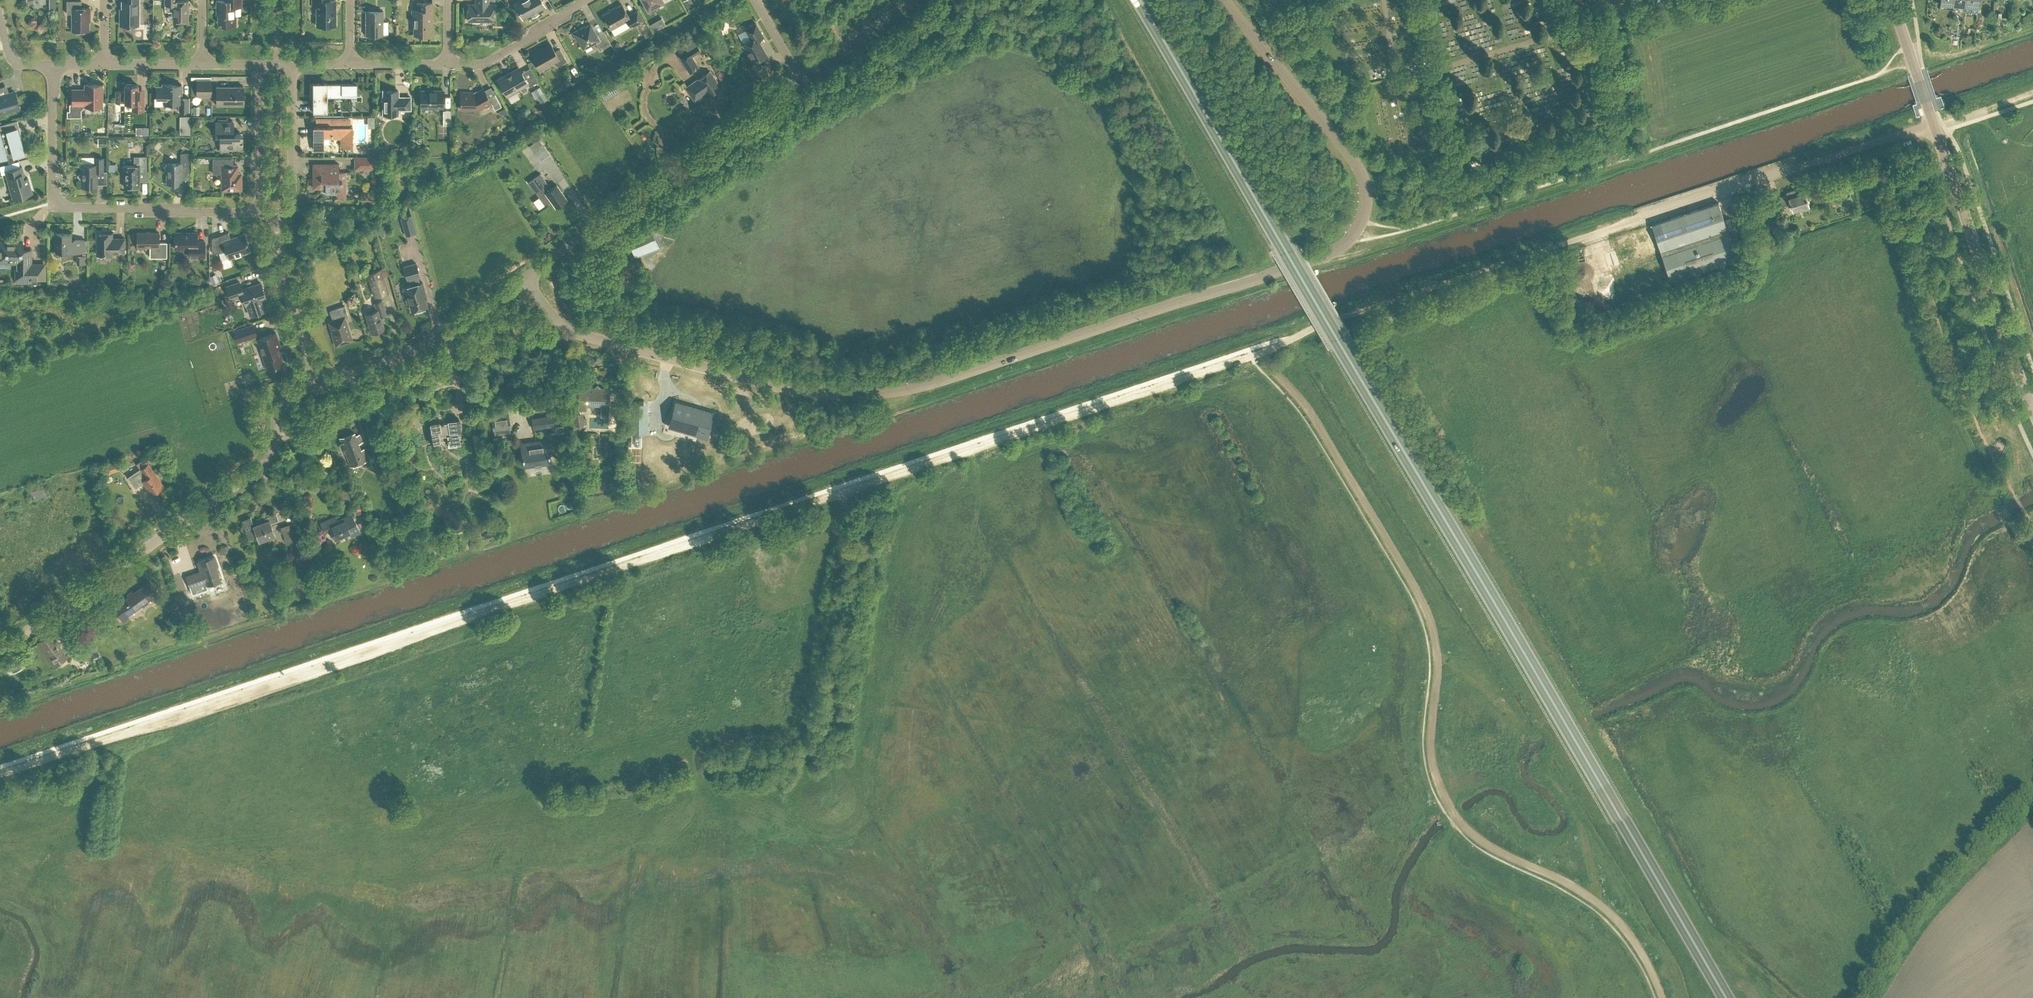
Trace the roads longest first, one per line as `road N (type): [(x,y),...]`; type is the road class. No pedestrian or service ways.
road 1 (track): [(0,773),(1252,355)]
road 2 (tertiary): [(524,277),(572,331),(783,387),(857,393),(937,380),(1309,262),(1351,236),(1365,200),(1362,178),(1224,0)]
road 3 (trunk): [(1726,997),(1141,0)]
road 4 (track): [(1257,353),(1318,427),(1433,625),(1438,666),(1429,747),(1455,818),(1495,852),(1602,906),(1638,945),(1662,997)]
road 5 (unclassified): [(1252,355),(1348,314),(1891,135),(1935,129)]
road 6 (tertiary): [(0,645),(273,454),(281,400),(318,381)]
road 7 (track): [(859,479),(866,517),(820,748),(729,757)]
road 8 (residential): [(259,211),(52,202),(54,64)]
road 9 (residential): [(524,277),(803,79)]
road 10 (tertiary): [(2032,413),(1935,129)]
road 11 (track): [(1872,997),(1953,888),(2032,810)]
road 12 (tertiary): [(318,381),(445,333),(524,277)]
road 13 (residential): [(318,381),(277,261),(275,215)]
road 14 (residential): [(275,215),(293,205),(291,64)]
road 15 (residential): [(584,0),(482,64),(448,64)]
road 16 (residential): [(259,211),(259,64)]
road 17 (tertiary): [(1891,0),(1935,129)]
road 18 (residential): [(803,79),(912,0)]

